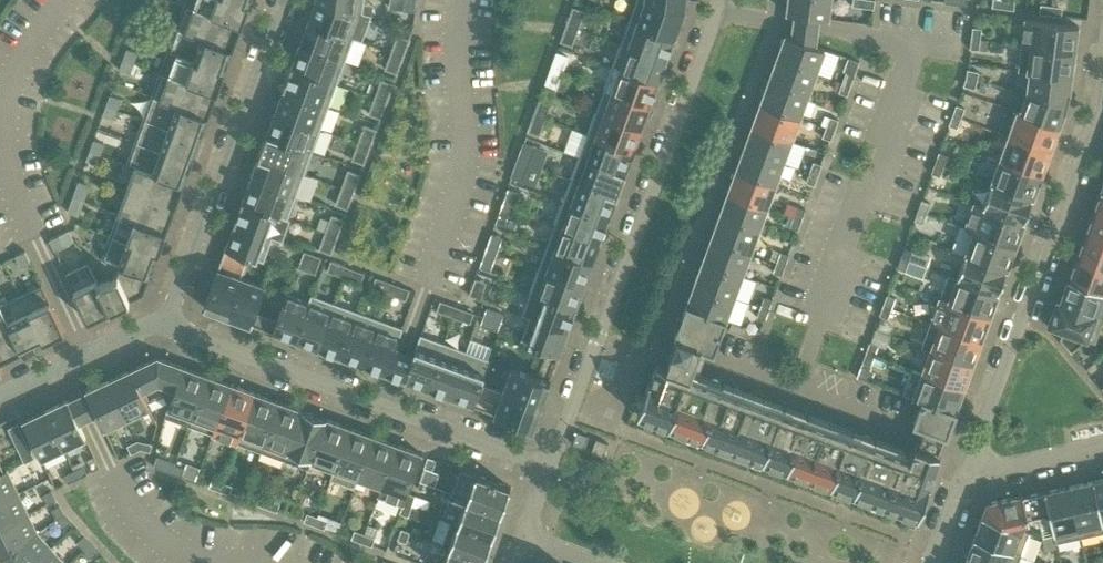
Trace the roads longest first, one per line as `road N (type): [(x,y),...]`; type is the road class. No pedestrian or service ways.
road 1 (residential): [(550,467),(715,0)]
road 2 (residential): [(966,453),(1094,110),(1102,49)]
road 3 (residential): [(169,323),(550,467)]
road 4 (residential): [(284,0),(169,323)]
road 5 (residential): [(0,404),(169,323)]
road 6 (residential): [(1102,444),(962,472)]

